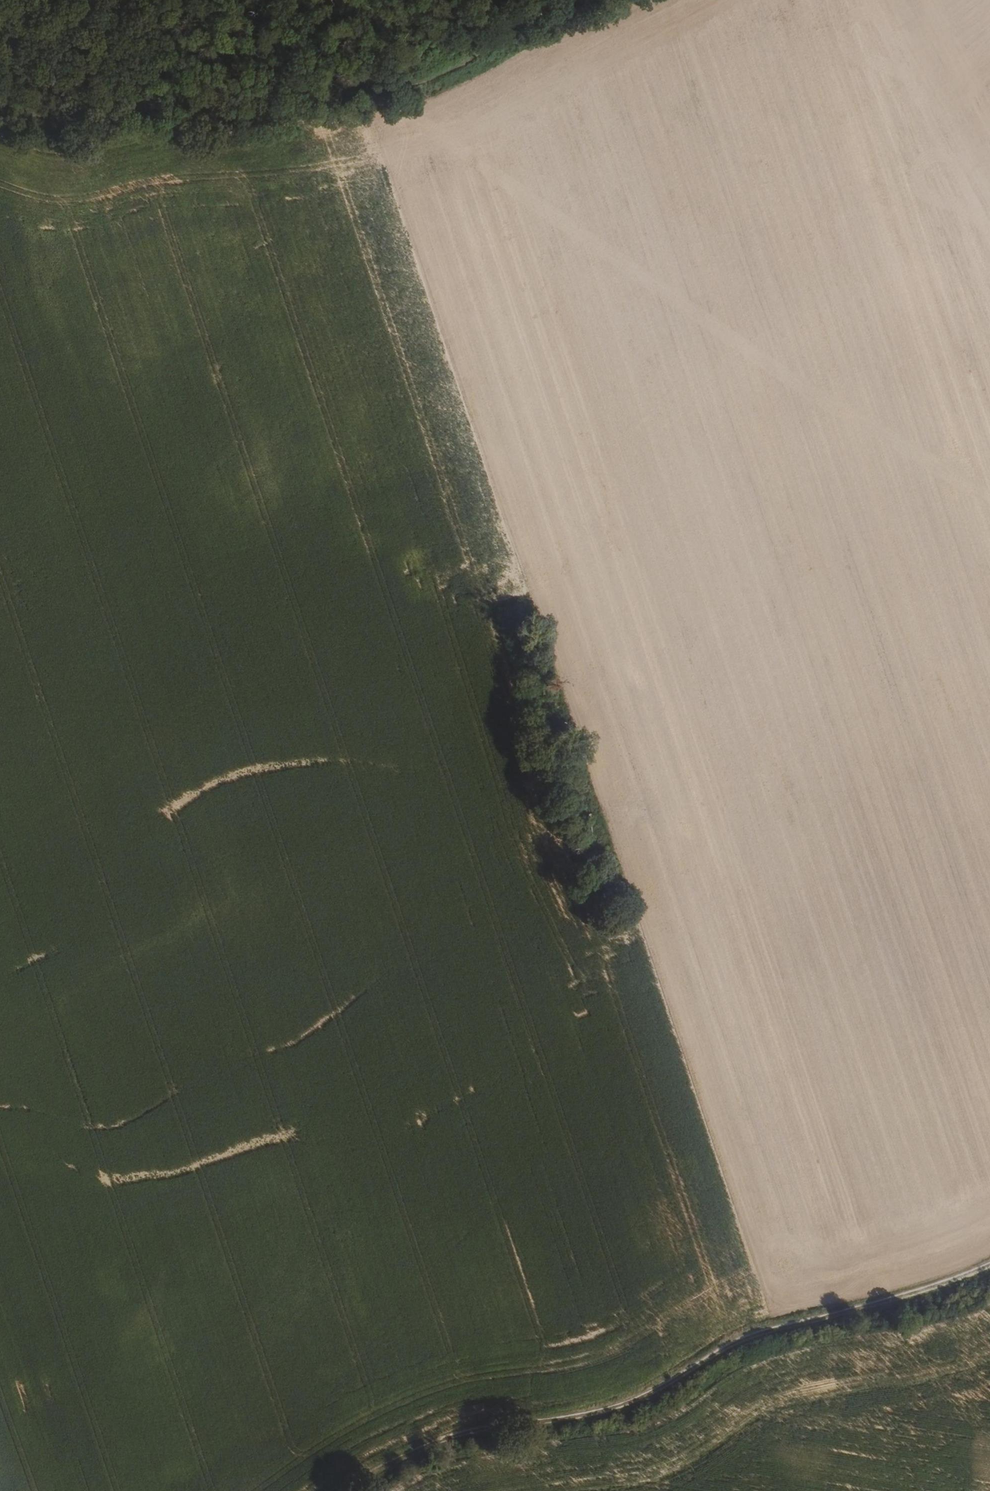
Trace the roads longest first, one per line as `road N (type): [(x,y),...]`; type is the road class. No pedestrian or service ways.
road 1 (track): [(352,1490),(460,1435),(617,1409),(748,1337),(916,1292),(989,1261)]
road 2 (track): [(584,0),(431,82),(207,117),(0,92)]

